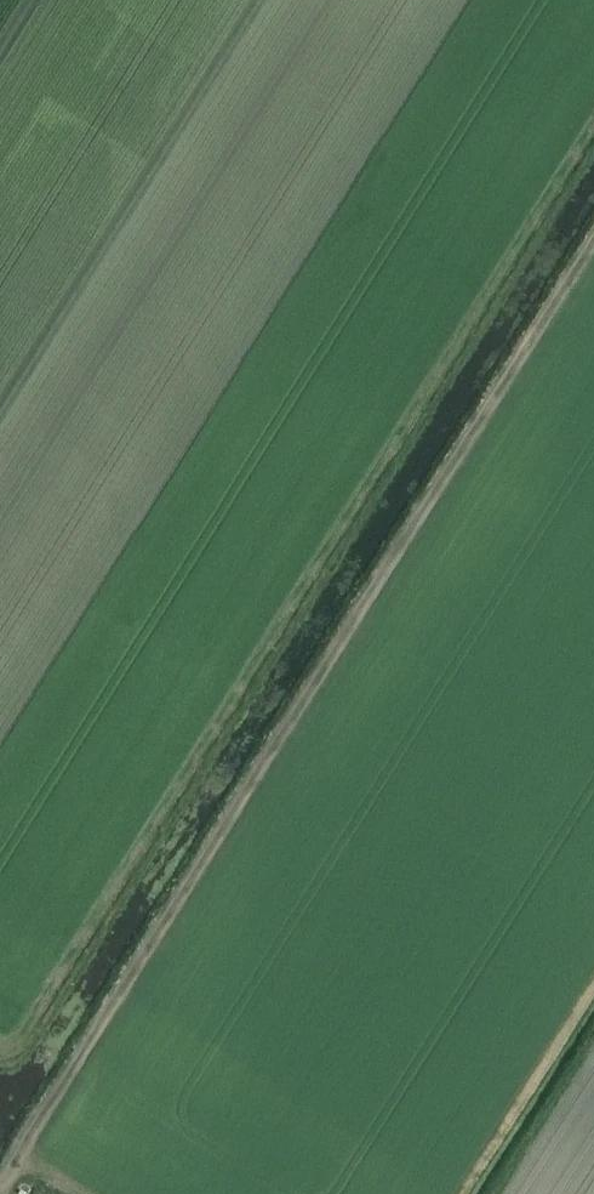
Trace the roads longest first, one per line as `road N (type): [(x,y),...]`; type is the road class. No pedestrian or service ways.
road 1 (track): [(0,1186),(593,251)]
road 2 (track): [(593,136),(56,1001),(26,1047),(0,1060)]

